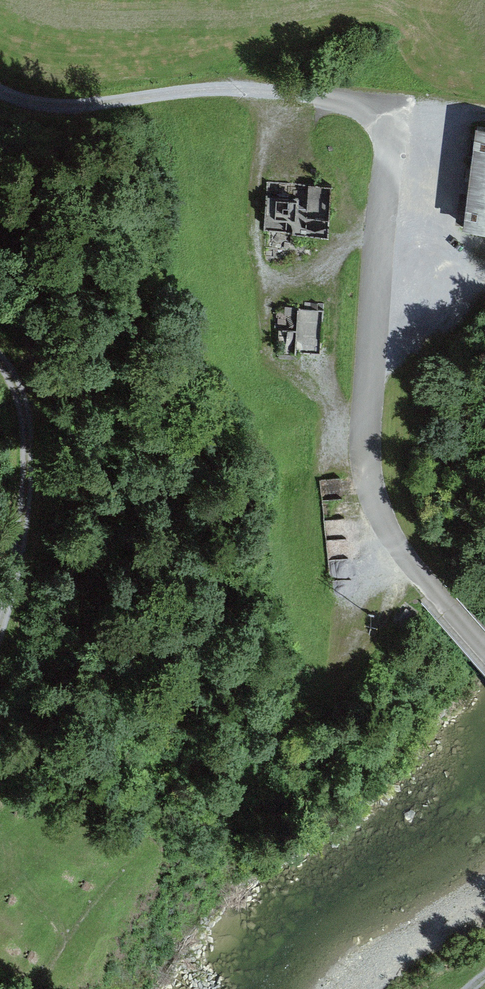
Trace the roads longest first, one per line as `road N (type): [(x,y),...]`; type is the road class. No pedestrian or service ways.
road 1 (unclassified): [(393,106),(364,468),(388,533),(484,650)]
road 2 (track): [(0,89),(55,108),(232,92),(393,106)]
road 3 (track): [(0,635),(33,444),(27,400),(0,364)]

